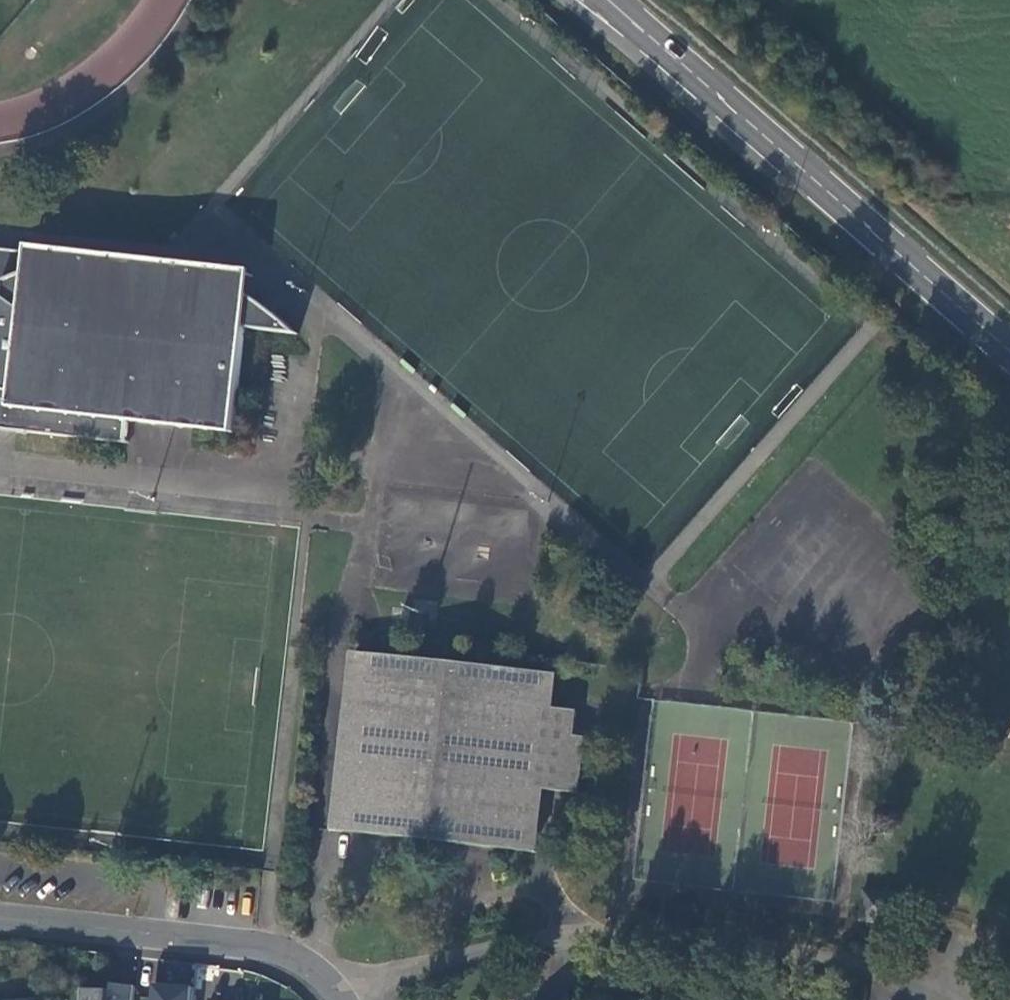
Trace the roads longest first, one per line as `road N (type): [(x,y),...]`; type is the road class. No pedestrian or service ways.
road 1 (residential): [(342,987),(455,951),(563,929),(692,921),(983,999)]
road 2 (primary): [(1009,348),(610,0)]
road 3 (residential): [(342,987),(316,958),(269,945),(0,917)]

